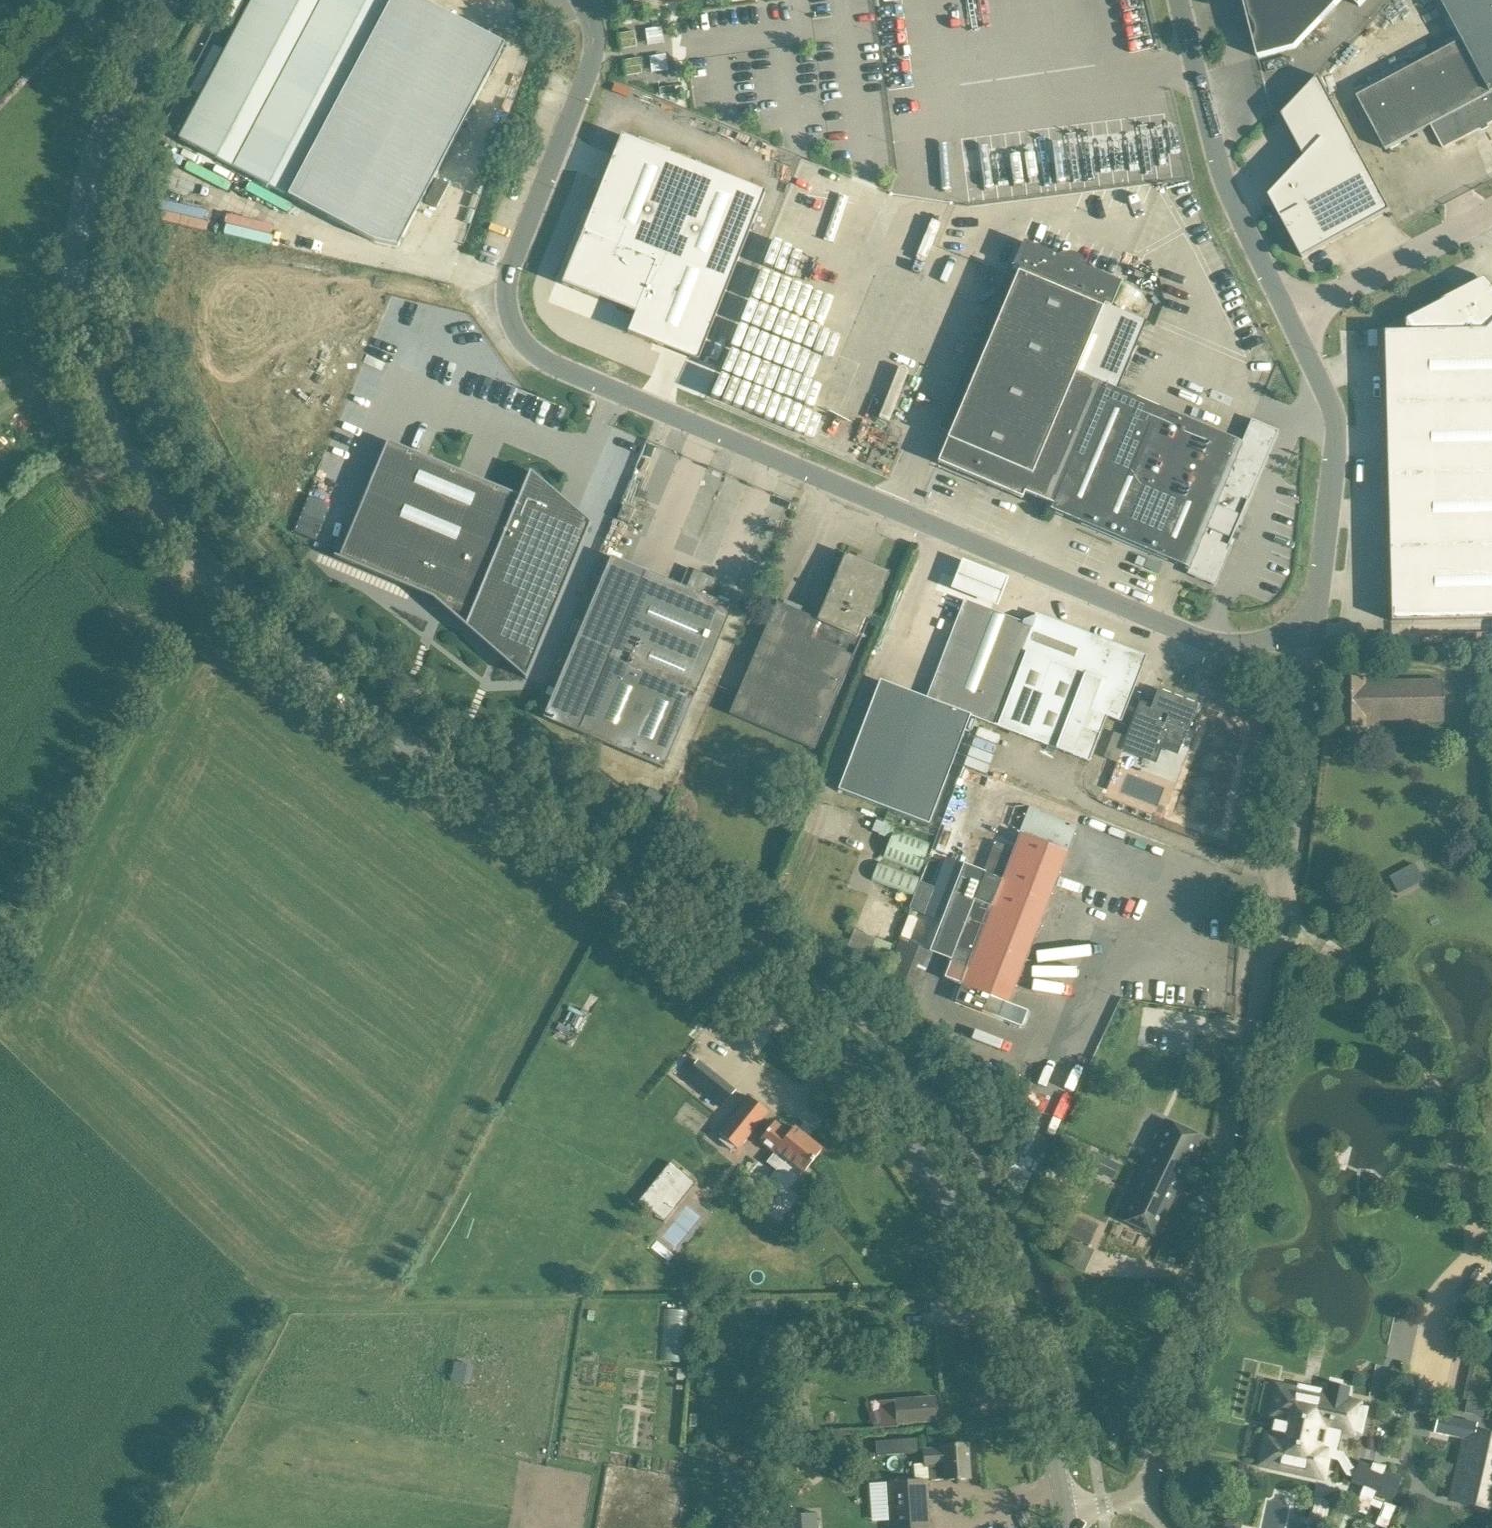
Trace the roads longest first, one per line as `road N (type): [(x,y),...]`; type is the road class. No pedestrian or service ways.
road 1 (tertiary): [(1067,1509),(1050,1411),(1022,1322),(986,1242),(922,1153),(766,998),(371,718),(222,579),(114,432),(77,311),(75,253),(92,160),(169,0)]
road 2 (unclassified): [(1313,615),(1285,637),(1246,645),(1208,641),(526,347),(507,290),(512,258),(590,69),(594,35),(583,0)]
road 3 (unclassified): [(1142,1486),(1156,1469),(1186,1348),(1287,857),(1313,615)]
road 4 (unclassified): [(1290,320),(1220,179),(1177,0)]
road 5 (unclassified): [(1313,615),(1336,434),(1331,404),(1290,320)]
road 6 (unclassified): [(1491,209),(1290,320)]

